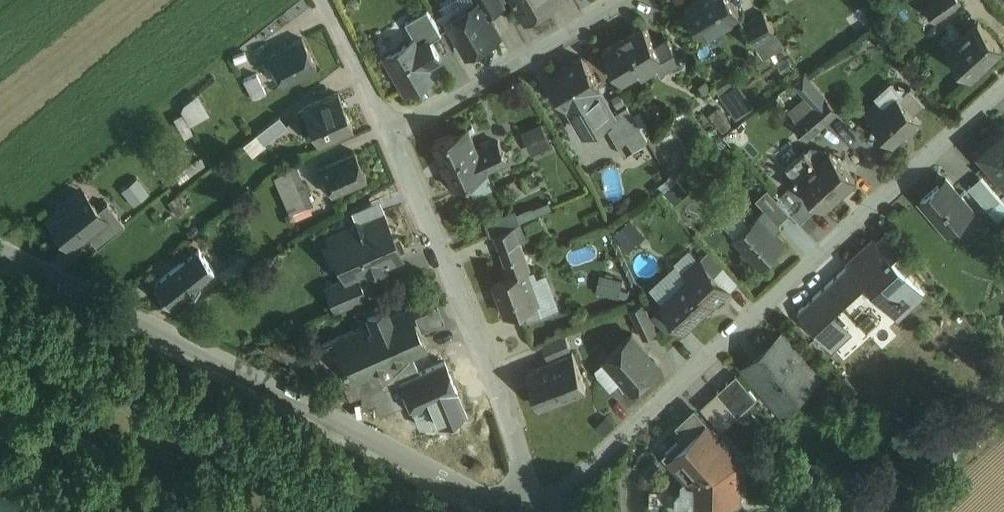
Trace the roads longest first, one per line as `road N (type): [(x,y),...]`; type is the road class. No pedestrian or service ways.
road 1 (residential): [(542,511),(1003,87)]
road 2 (residential): [(0,250),(483,496),(534,511)]
road 3 (residential): [(392,133),(506,408),(539,511)]
road 4 (residential): [(622,0),(392,133)]
road 5 (residential): [(325,0),(392,133)]

